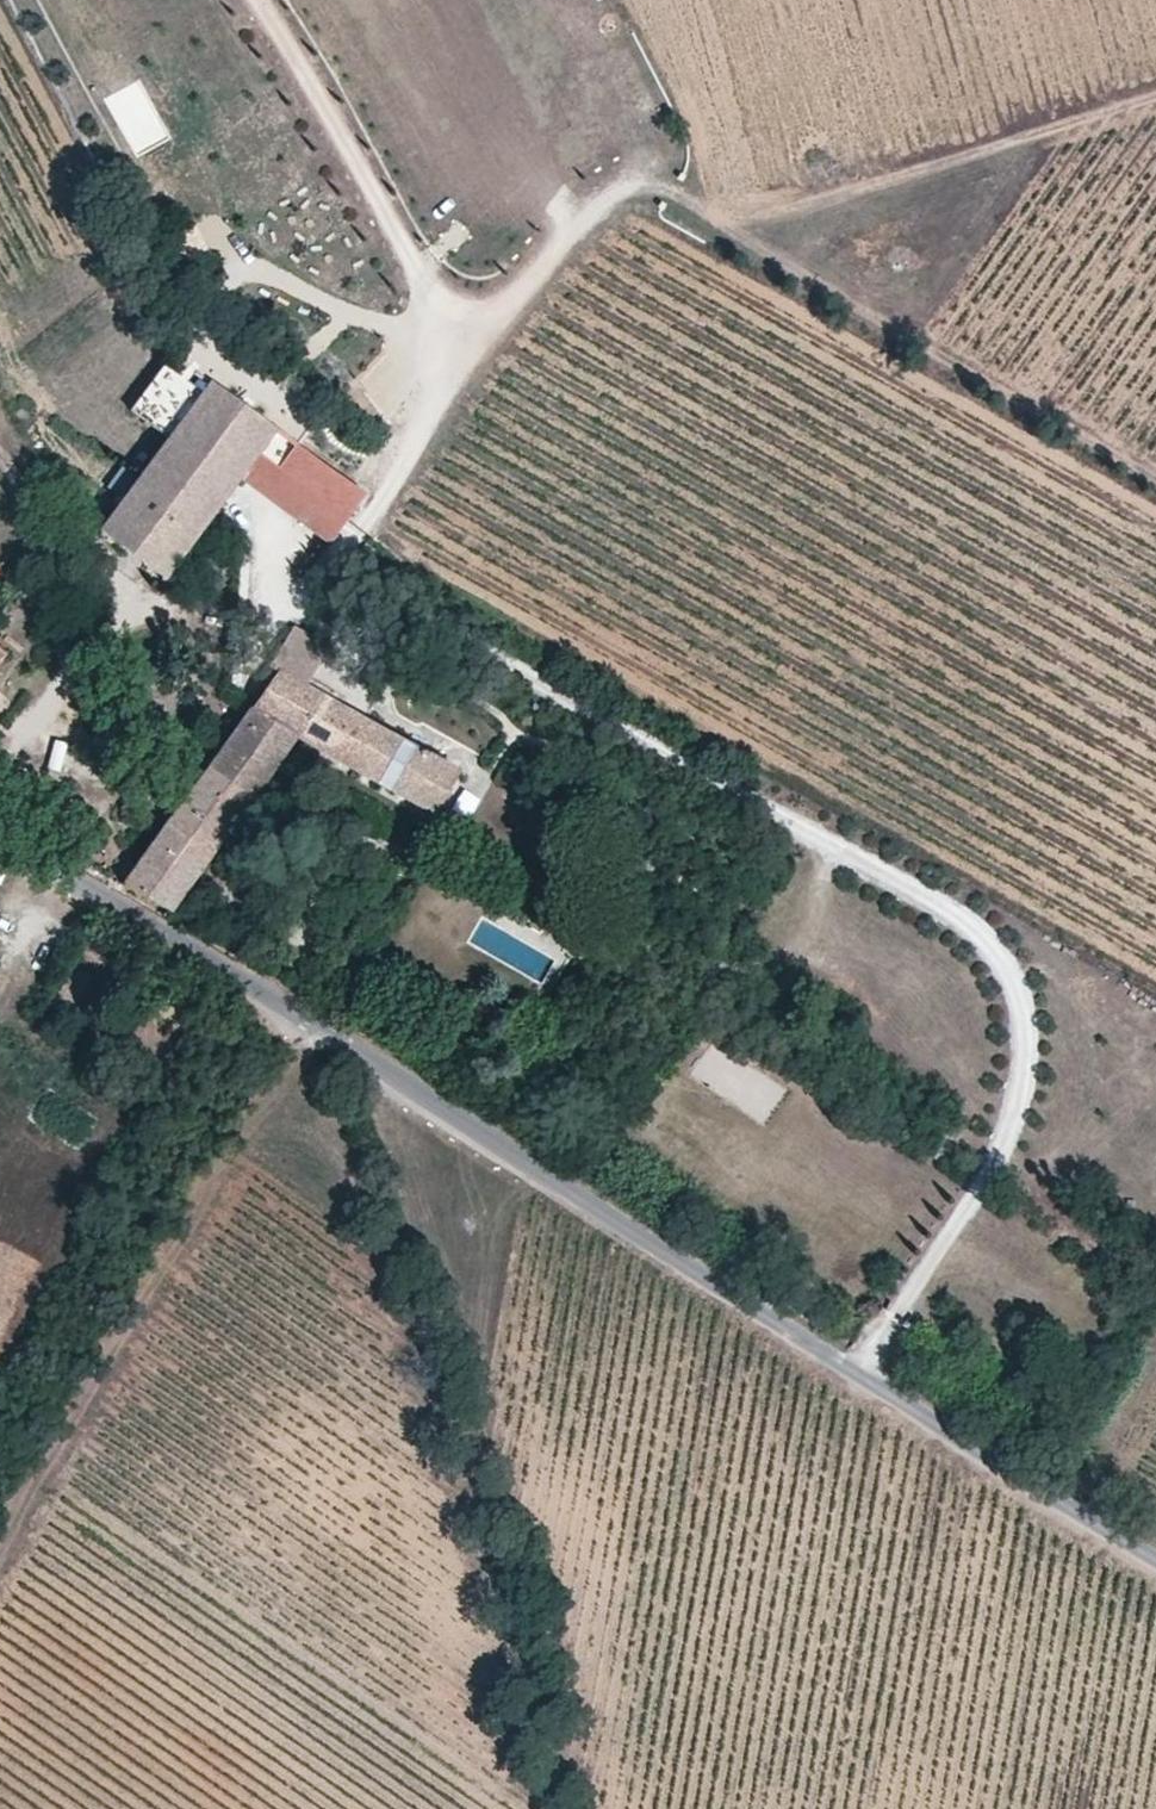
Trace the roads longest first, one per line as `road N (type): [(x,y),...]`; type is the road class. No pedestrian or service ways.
road 1 (unclassified): [(1155,1541),(91,887),(0,840)]
road 2 (track): [(0,1518),(305,1017)]

